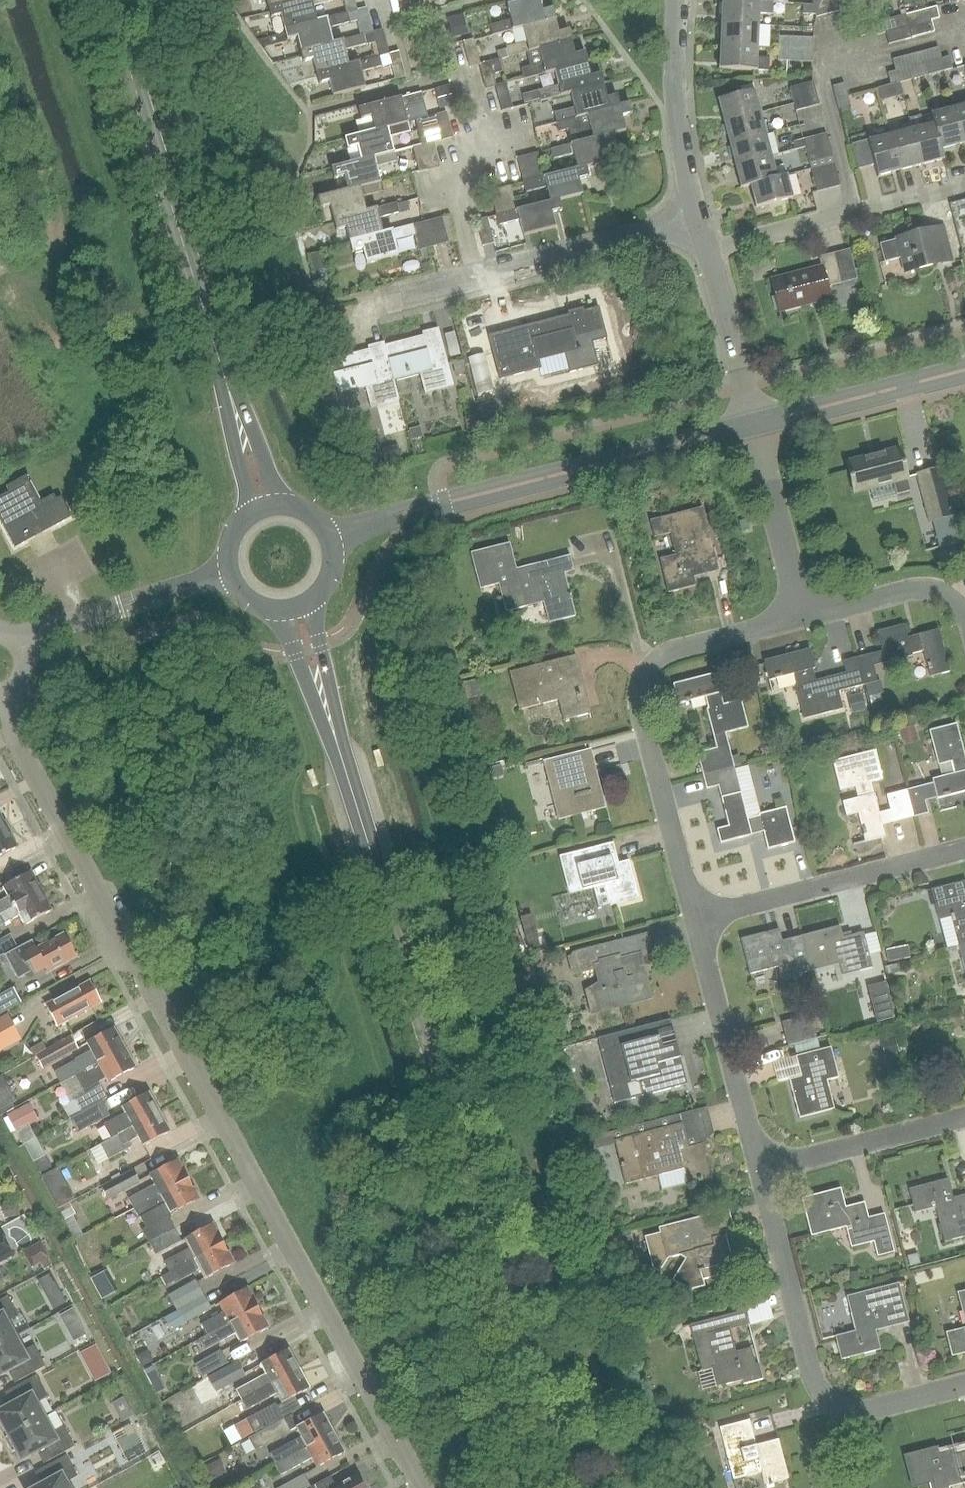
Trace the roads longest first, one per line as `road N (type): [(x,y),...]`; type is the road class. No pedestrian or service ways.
road 1 (unclassified): [(420,1487),(14,732),(30,633)]
road 2 (secondary): [(567,1487),(297,609)]
road 3 (secondary): [(264,508),(110,0)]
road 4 (unclassified): [(328,539),(421,502),(752,419)]
road 5 (residential): [(799,619),(675,653),(639,687),(695,920)]
road 6 (residential): [(756,1172),(812,1378),(829,1401),(848,1412),(873,1411),(964,1387)]
road 7 (residential): [(361,310),(691,219)]
road 8 (residential): [(695,920),(964,849)]
road 9 (residential): [(702,254),(964,183)]
road 10 (residential): [(695,920),(756,1172)]
road 11 (residential): [(691,219),(680,167),(677,0)]
road 12 (unclassified): [(752,419),(964,367)]
road 13 (residential): [(756,1172),(964,1117)]
road 14 (residential): [(30,633),(228,574)]
road 15 (residential): [(799,619),(752,419)]
road 16 (residential): [(964,622),(949,596),(917,592),(799,619)]
road 17 (residential): [(752,419),(702,254)]

